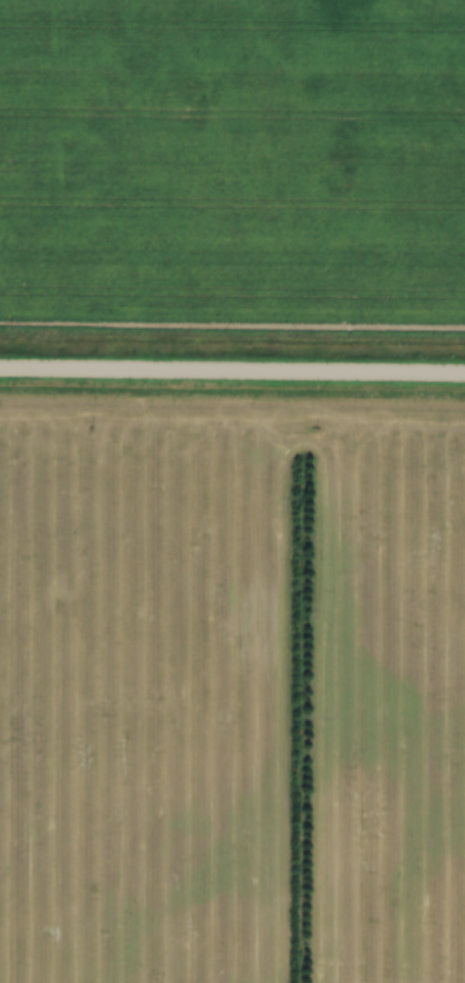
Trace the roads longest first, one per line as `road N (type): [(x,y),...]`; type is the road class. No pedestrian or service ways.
road 1 (residential): [(464,370),(0,367)]

